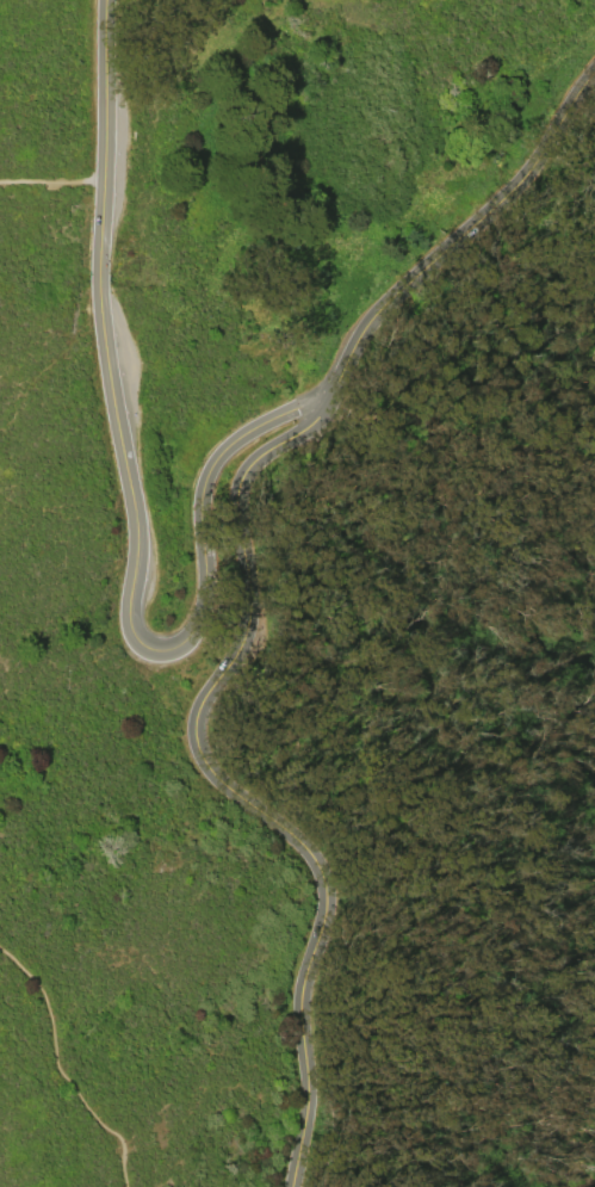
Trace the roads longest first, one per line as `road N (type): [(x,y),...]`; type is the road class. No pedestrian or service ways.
road 1 (tertiary): [(331,398),(246,431),(216,459),(200,505),(202,618),(175,648),(144,647),(129,622),(137,534),(98,284),(106,0)]
road 2 (primary): [(331,398),(306,429),(242,477),(237,507),(248,608),(236,648),(200,709),(197,743),(218,779),(300,845),(322,874),(323,919),(300,989),(308,1094),(292,1186)]
road 3 (primary): [(594,78),(500,202),(379,311),(331,398)]

